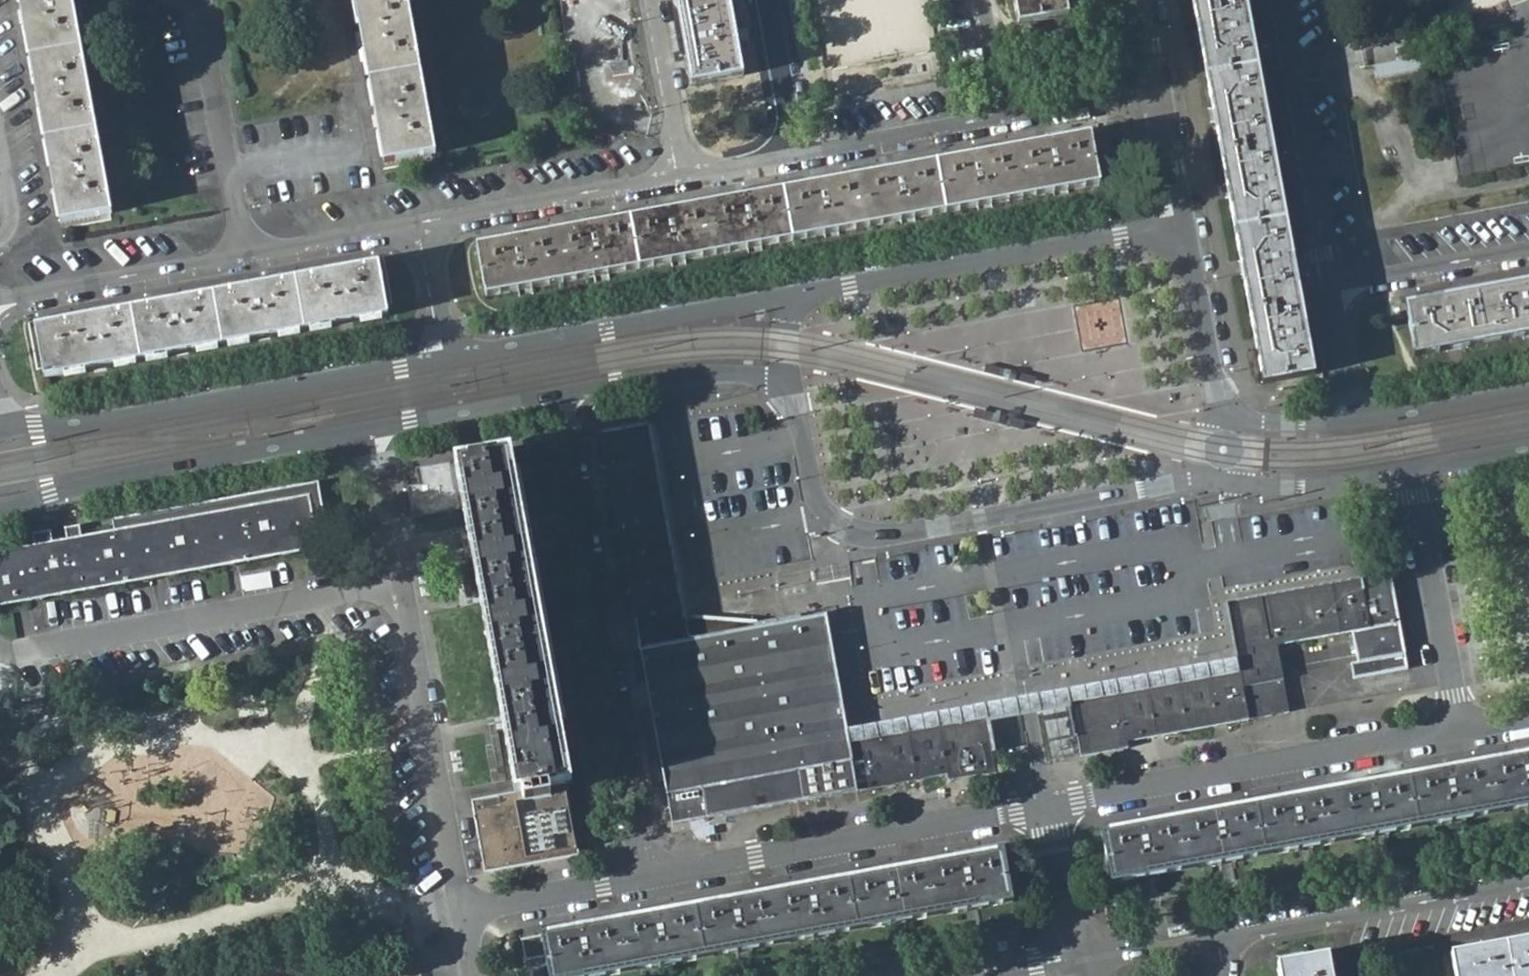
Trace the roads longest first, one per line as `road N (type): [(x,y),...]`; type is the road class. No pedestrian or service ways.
road 1 (residential): [(782,382),(811,498),(852,533),(891,535),(1201,474)]
road 2 (residential): [(556,394),(641,883)]
road 3 (residential): [(448,355),(115,419),(0,429)]
road 4 (residential): [(1462,734),(1047,805)]
road 5 (residential): [(1047,805),(641,883)]
road 6 (residential): [(397,585),(21,651),(0,647)]
road 7 (residential): [(0,506),(372,427)]
road 8 (residential): [(1175,231),(800,291)]
road 9 (residential): [(800,291),(448,355)]
road 10 (residential): [(397,585),(459,920)]
road 11 (residential): [(1528,880),(1217,941)]
road 12 (residential): [(1332,296),(1275,0)]
road 13 (residential): [(1462,734),(1412,468)]
road 14 (residential): [(686,173),(427,224)]
road 15 (residential): [(246,253),(198,0)]
road 16 (residential): [(246,253),(0,301)]
road 17 (residential): [(556,394),(692,374),(782,382)]
road 18 (residential): [(1003,116),(785,156)]
road 19 (residential): [(1528,260),(1332,296)]
road 20 (residential): [(1226,416),(1189,248),(1175,231)]
road 21 (residential): [(372,427),(556,394)]
road 22 (residential): [(641,883),(459,920)]
road 23 (residential): [(427,224),(246,253)]
road 24 (residential): [(1528,392),(1349,422)]
road 25 (residential): [(686,173),(652,0)]
road 26 (residential): [(1241,477),(1271,488),(1325,486),(1412,468)]
road 27 (residential): [(372,427),(397,585)]
road 28 (residential): [(1077,962),(1047,805)]
road 29 (residential): [(756,0),(785,156)]
road 30 (residential): [(1157,84),(1003,116)]
road 31 (residential): [(1175,231),(1157,84)]
road 32 (residential): [(1217,941),(1077,962)]
road 33 (residential): [(448,355),(427,224)]
road 34 (residential): [(1349,422),(1332,296)]

